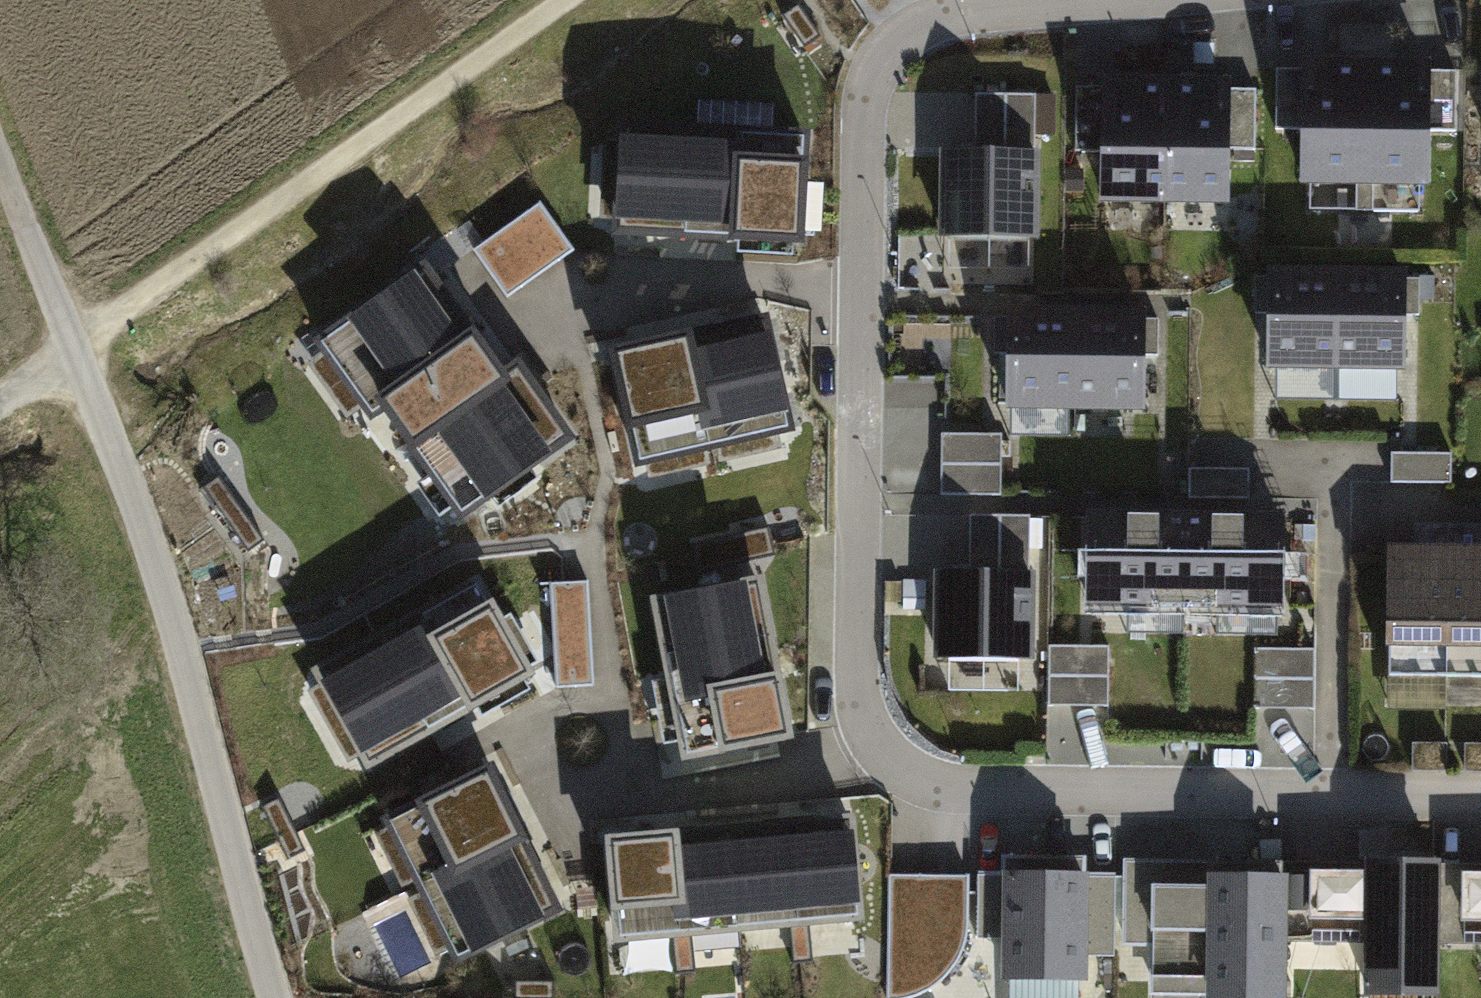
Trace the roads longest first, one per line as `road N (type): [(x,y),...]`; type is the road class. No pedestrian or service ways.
road 1 (residential): [(1480,790),(955,782),(853,708),(866,77),(919,23),(1201,0)]
road 2 (track): [(0,166),(176,607),(276,997)]
road 3 (track): [(559,0),(0,403)]

